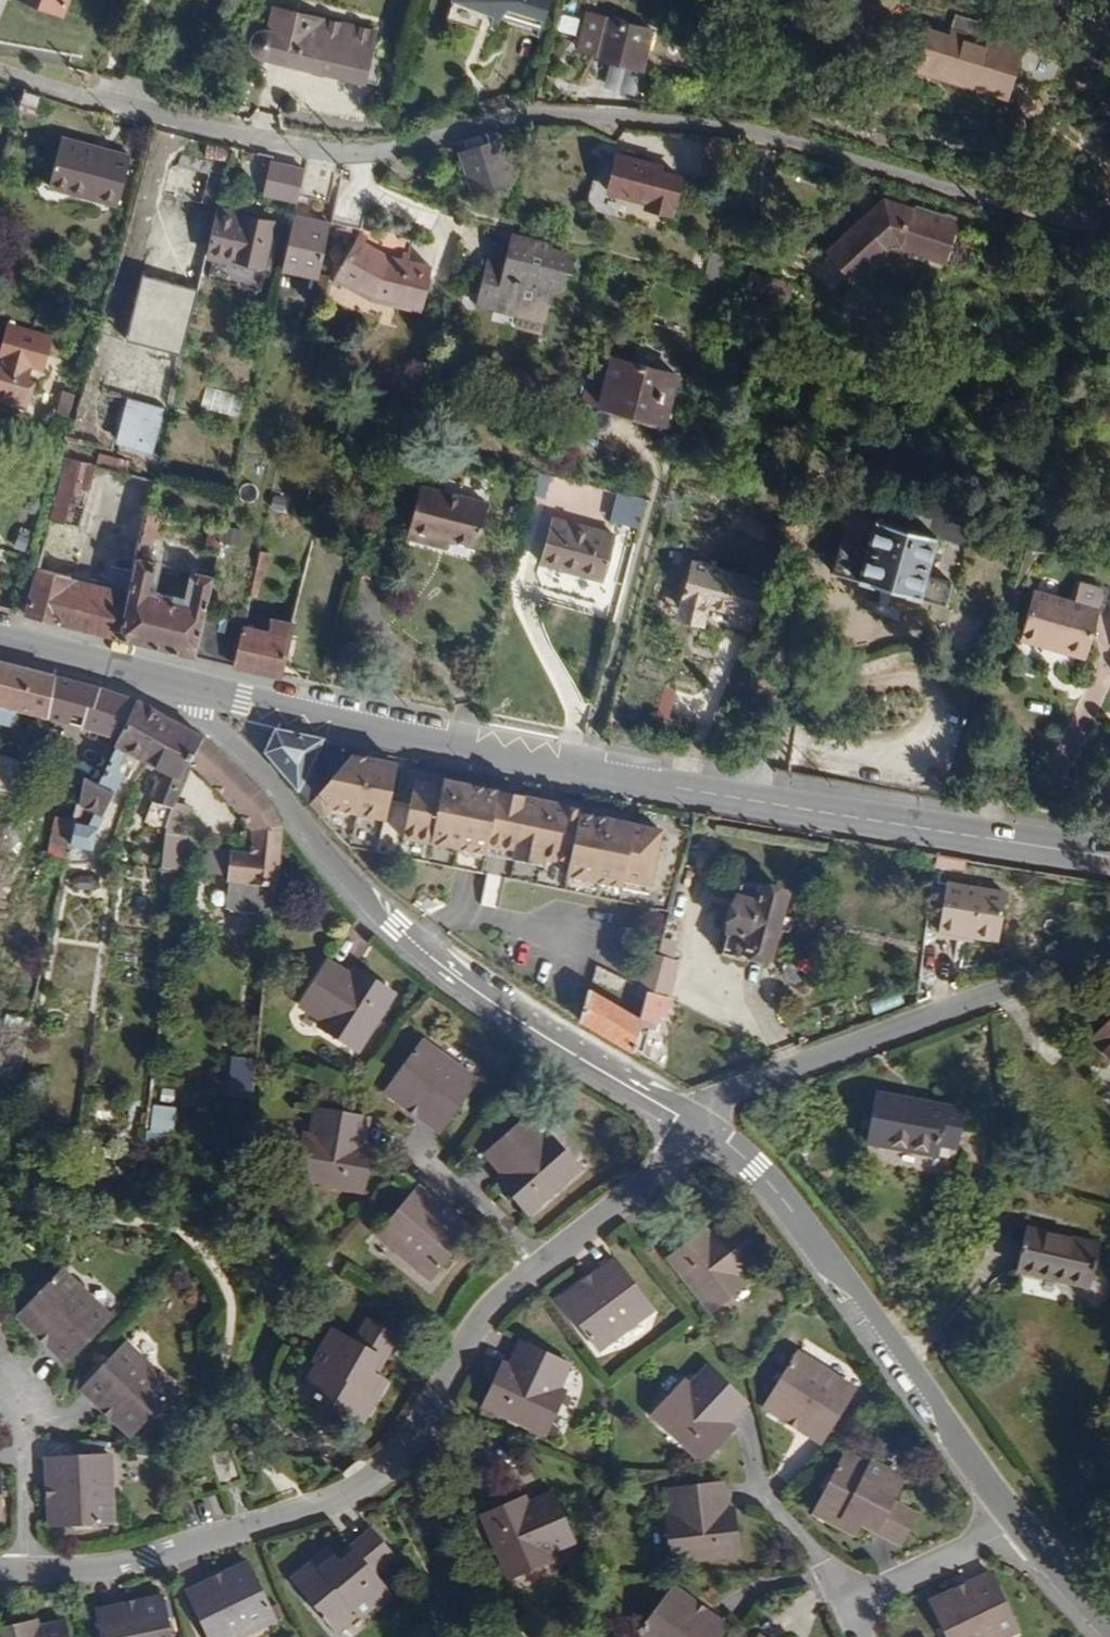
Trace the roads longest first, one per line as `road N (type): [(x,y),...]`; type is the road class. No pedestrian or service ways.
road 1 (residential): [(0,72),(323,155),(420,143),(529,113),(696,120),(1109,232)]
road 2 (primary): [(189,687),(748,801),(1109,858)]
road 3 (residential): [(189,687),(393,925),(524,1025),(697,1128)]
road 4 (residential): [(537,1265),(481,1319),(380,1469),(302,1509),(148,1558),(32,1576)]
road 5 (residential): [(697,1128),(758,1169),(824,1248),(1018,1519)]
road 6 (residential): [(697,1128),(733,1095),(1109,944)]
road 7 (residential): [(697,1128),(537,1265)]
road 8 (primary): [(0,642),(189,687)]
road 9 (residential): [(32,1576),(28,1382)]
road 10 (residential): [(1018,1519),(870,1592),(851,1583)]
road 11 (residential): [(537,1265),(436,1155)]
road 12 (residential): [(1018,1519),(1109,1627)]

